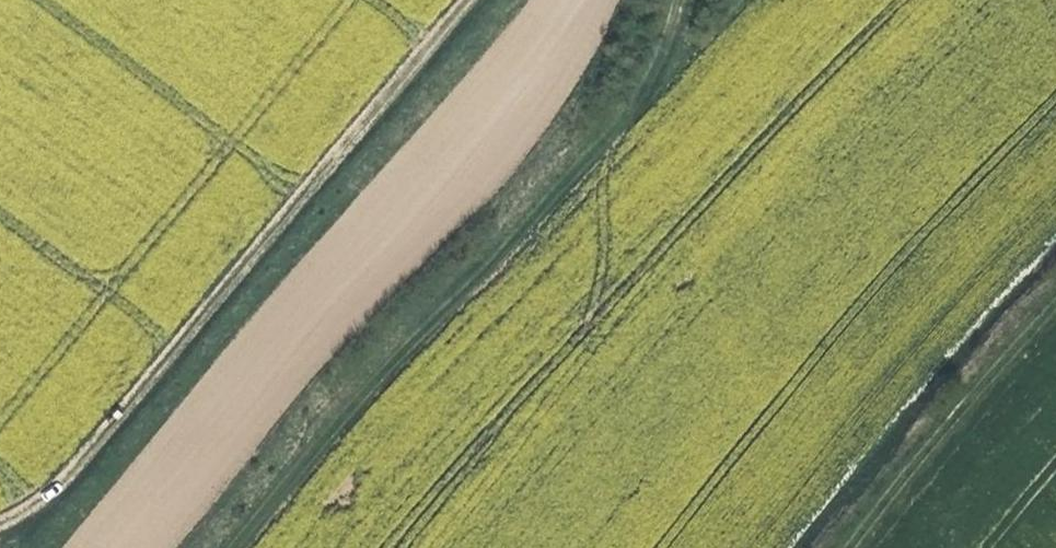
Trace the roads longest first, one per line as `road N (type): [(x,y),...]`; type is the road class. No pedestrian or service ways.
road 1 (track): [(652,0),(630,88),(230,547)]
road 2 (track): [(0,519),(28,503),(81,451),(460,0)]
road 3 (track): [(840,547),(900,473),(1055,312)]

